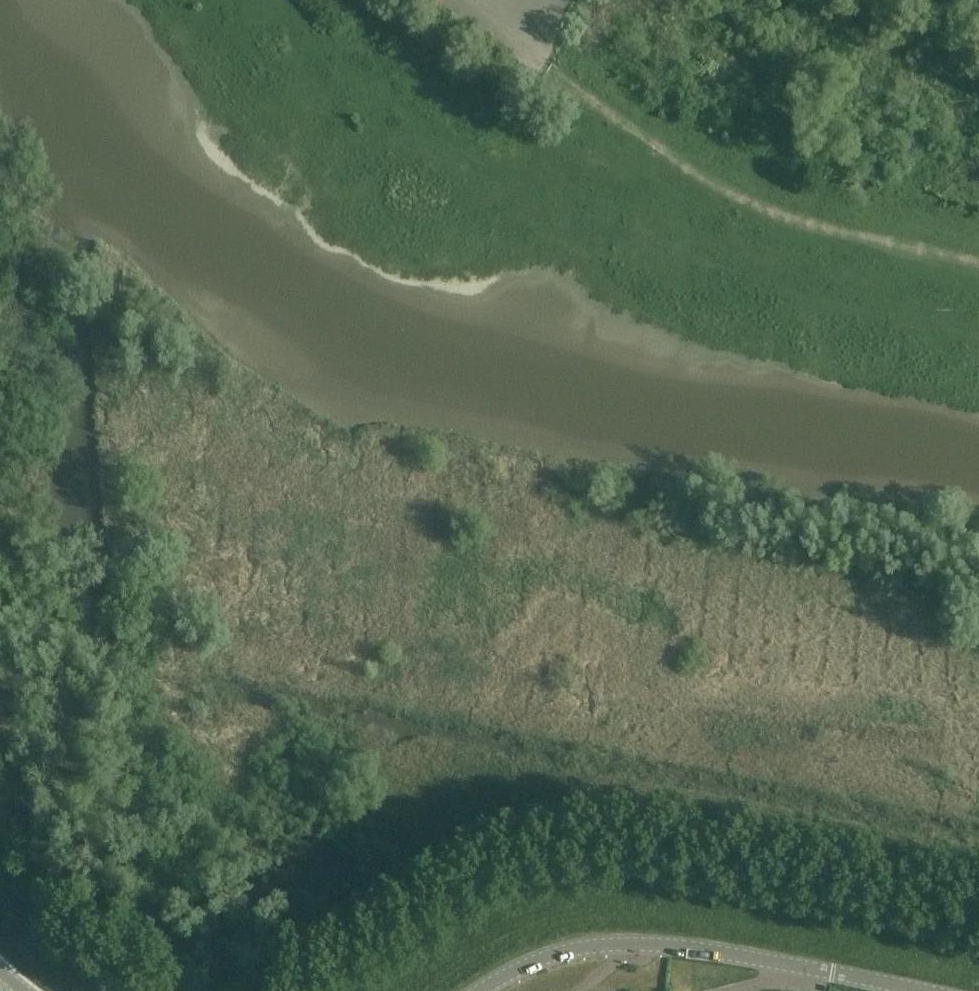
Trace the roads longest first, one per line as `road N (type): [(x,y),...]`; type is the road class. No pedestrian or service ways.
road 1 (unclassified): [(481,990),(537,962),(607,946),(691,949),(919,990)]

